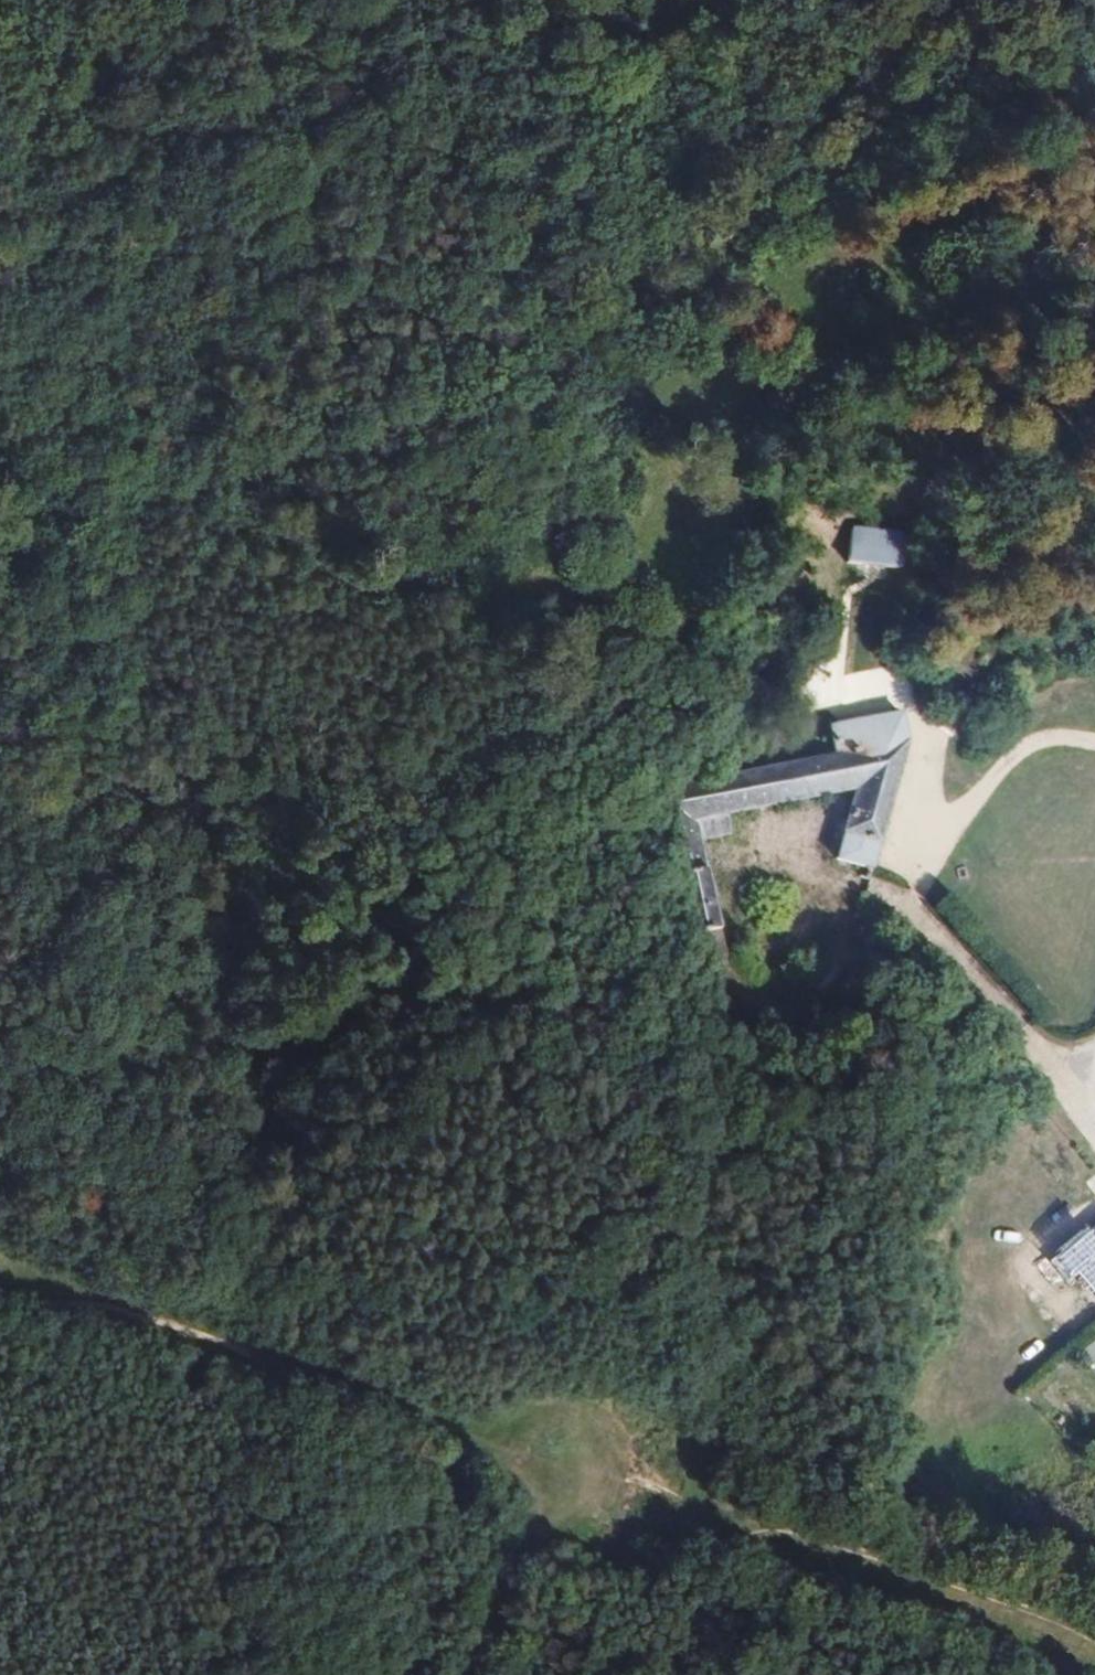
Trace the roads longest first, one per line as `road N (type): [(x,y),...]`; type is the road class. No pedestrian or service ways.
road 1 (track): [(0,1275),(534,1461)]

